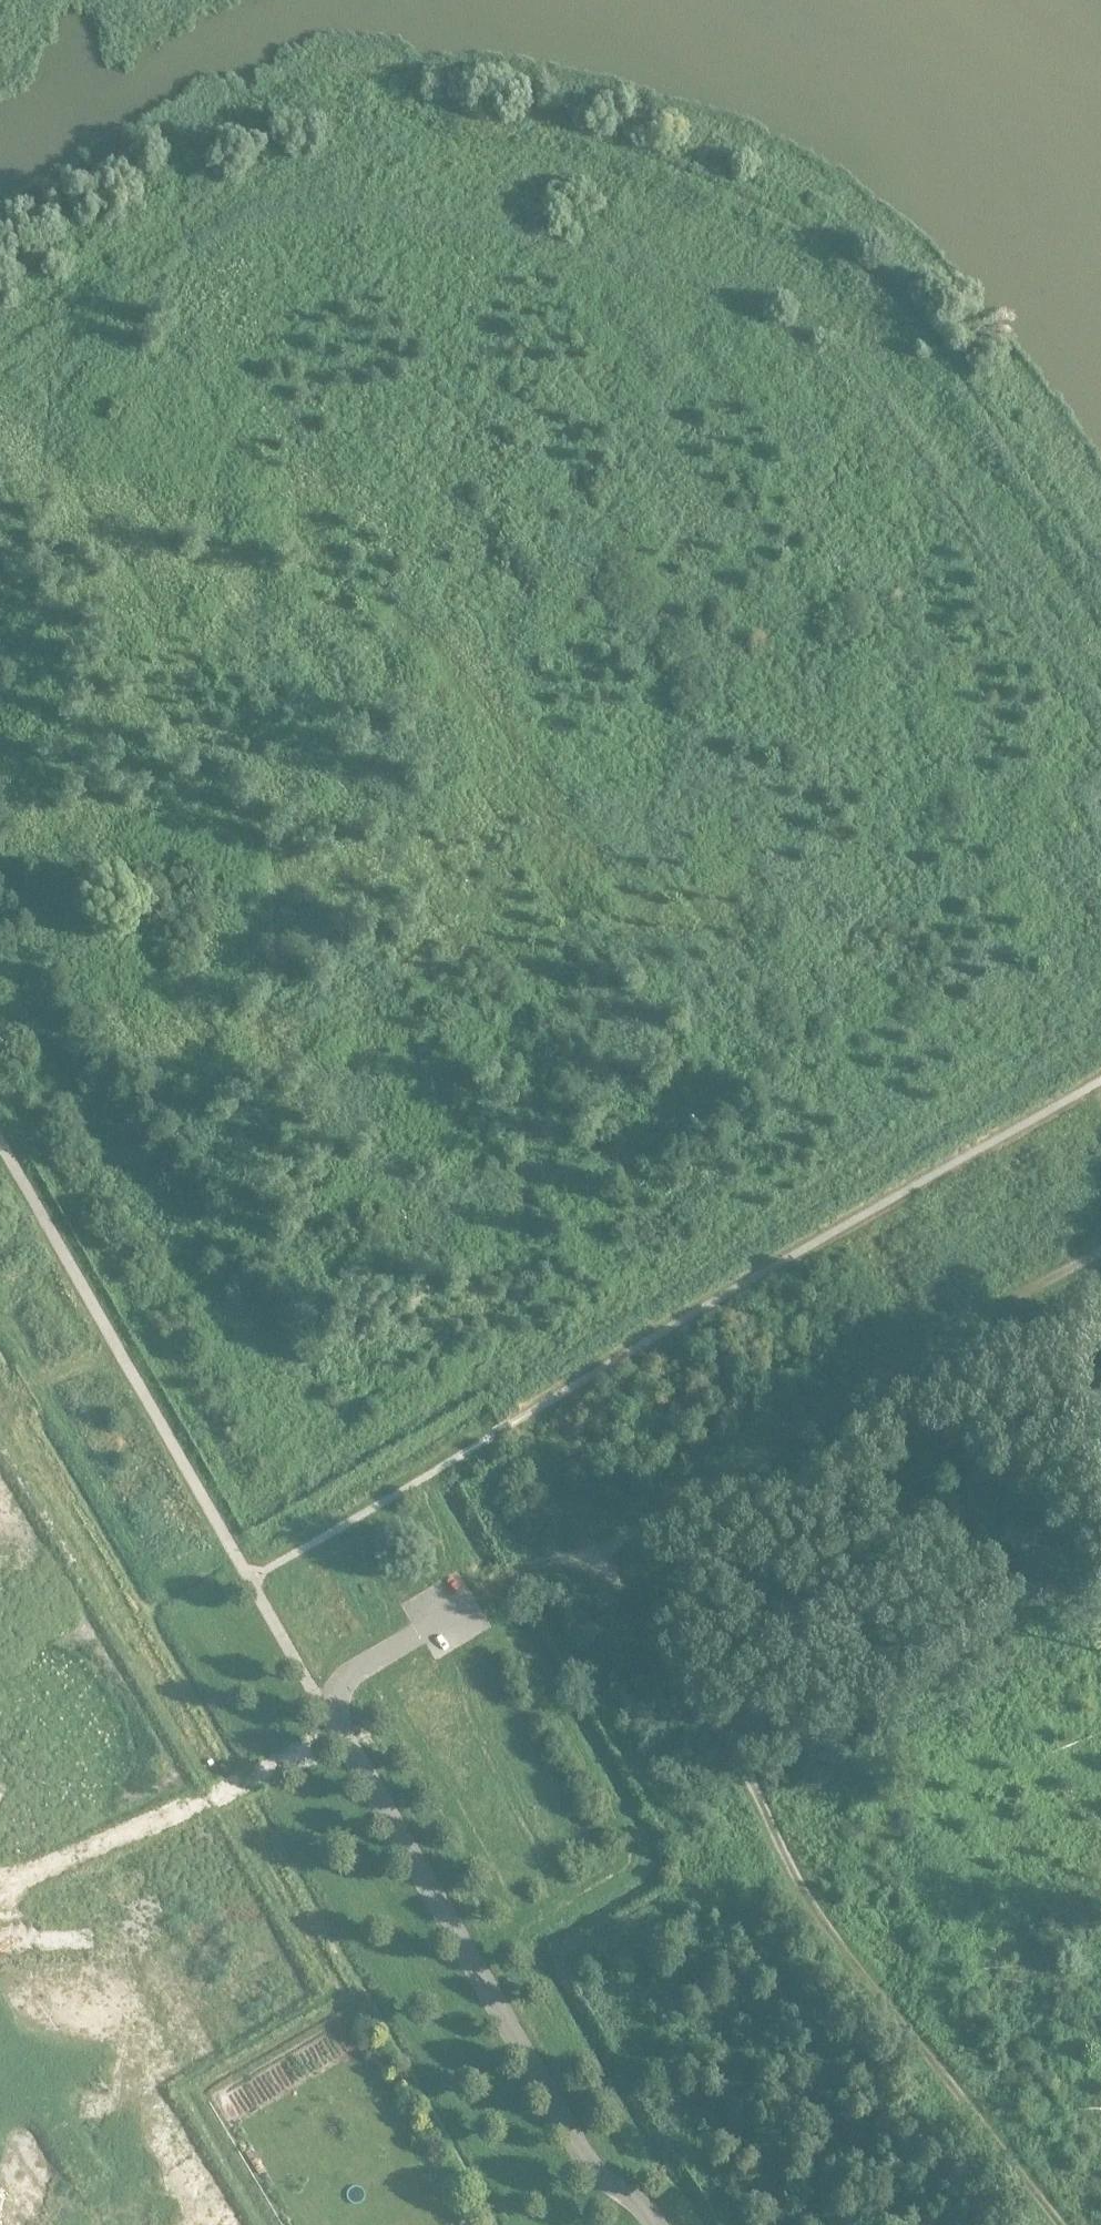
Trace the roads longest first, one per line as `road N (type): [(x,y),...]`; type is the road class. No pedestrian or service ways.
road 1 (unclassified): [(654,2224),(589,2163),(335,1729),(346,1680),(369,1660),(503,1579)]
road 2 (track): [(503,1579),(601,1545),(1100,1249)]

